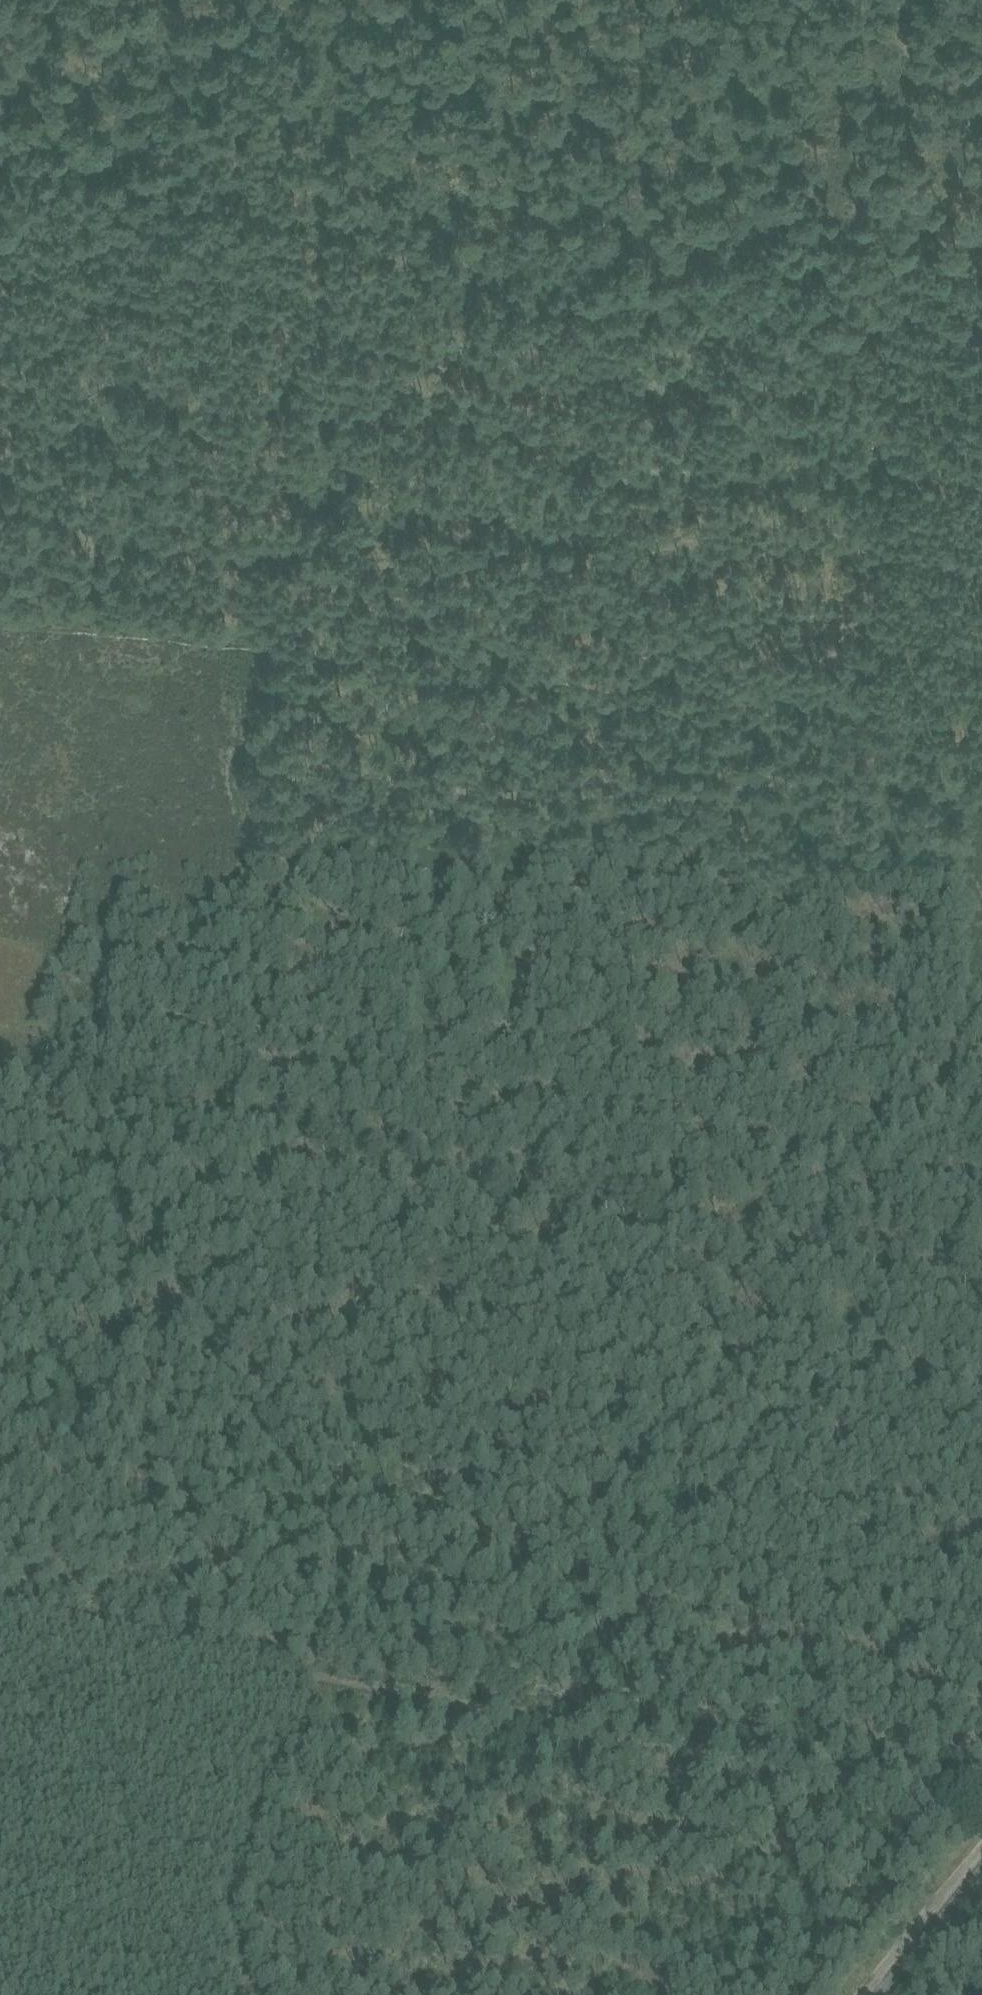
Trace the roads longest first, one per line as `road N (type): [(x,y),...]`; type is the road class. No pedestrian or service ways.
road 1 (track): [(981,1829),(848,1994)]

